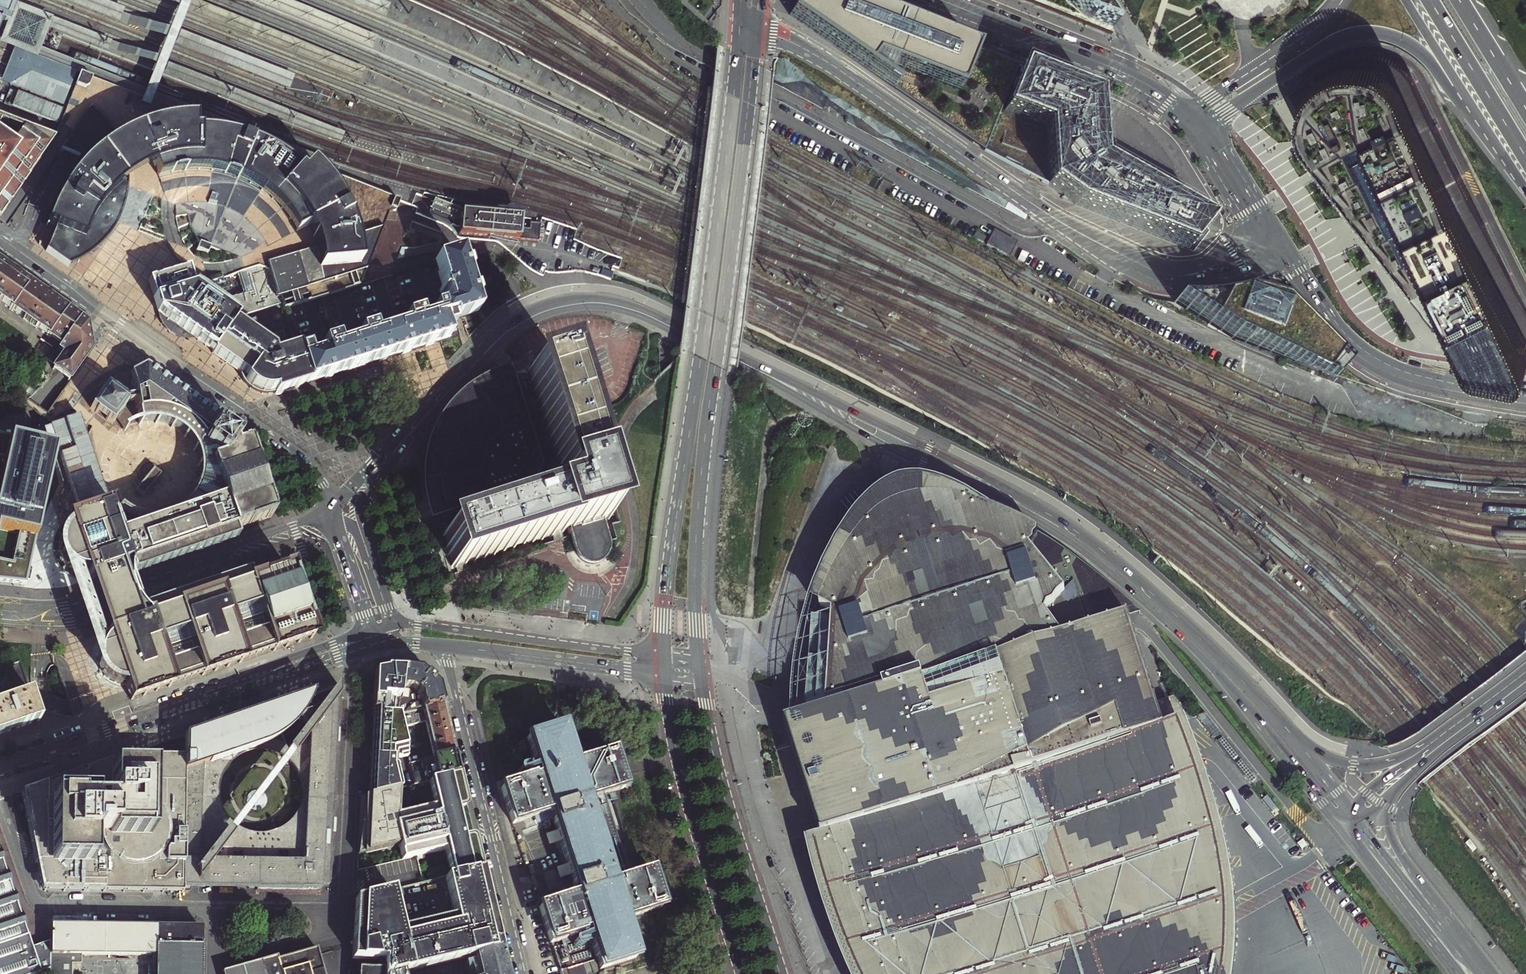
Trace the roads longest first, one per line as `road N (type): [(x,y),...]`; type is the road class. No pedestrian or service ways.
road 1 (secondary): [(723,351),(1088,556),(1199,655),(1324,804)]
road 2 (secondary): [(1295,739),(1198,637),(1060,518),(723,351)]
road 3 (primary): [(700,661),(699,507),(757,30)]
road 4 (primary): [(737,27),(662,657)]
road 5 (tertiary): [(0,242),(283,442),(341,497)]
road 6 (trunk): [(1205,126),(1335,39),(1386,35),(1435,69),(1525,190)]
road 7 (tertiary): [(0,768),(372,641)]
road 8 (residential): [(1056,219),(821,58),(757,30)]
road 9 (tertiary): [(334,519),(86,600),(0,604)]
road 10 (residential): [(443,646),(525,973)]
road 11 (residential): [(0,806),(39,904),(208,911),(214,973)]
road 12 (tertiary): [(1266,253),(1335,340),(1375,371),(1525,407)]
road 13 (primary): [(663,675),(684,787),(740,971)]
road 14 (primary): [(782,973),(725,792),(702,679)]
road 15 (tertiary): [(1525,396),(1381,361),(1338,325),(1283,243)]
road 16 (residential): [(941,0),(1130,76),(1187,113)]
road 17 (secondary): [(662,657),(397,620)]
road 18 (secondary): [(530,317),(484,342),(341,497)]
road 19 (secondary): [(363,499),(530,317)]
road 20 (residential): [(1056,219),(1167,284),(1210,278),(1266,253)]
road 21 (secondary): [(443,646),(663,675)]
road 22 (residential): [(1255,237),(1180,269),(1056,219)]
road 23 (secondary): [(723,351),(609,305),(530,317)]
road 24 (trunk): [(1429,0),(1525,158)]
road 25 (secondary): [(1469,952),(1352,815)]
road 26 (secondary): [(1386,803),(1525,691)]
road 27 (secondary): [(1469,952),(1388,839),(1386,803)]
road 28 (secondary): [(1354,839),(1457,973)]
road 29 (secondary): [(1525,672),(1407,759)]
road 30 (trunk): [(1525,110),(1459,0)]
road 31 (secondary): [(334,519),(372,641)]
road 32 (tertiary): [(1196,130),(1255,237)]
road 33 (tertiary): [(1272,227),(1205,126)]

